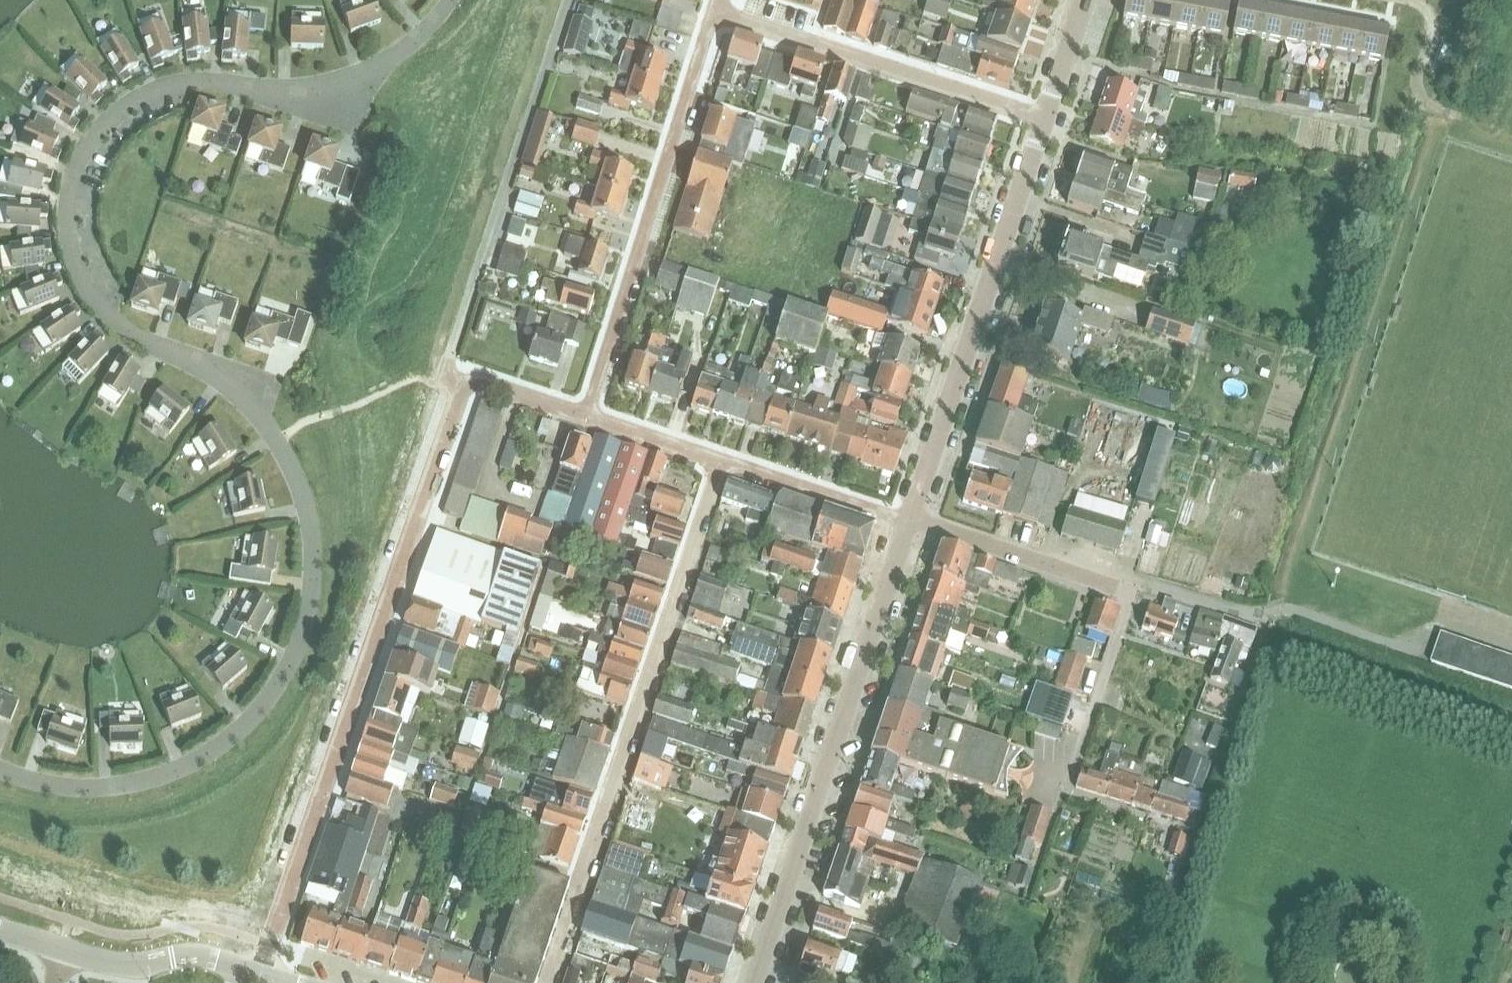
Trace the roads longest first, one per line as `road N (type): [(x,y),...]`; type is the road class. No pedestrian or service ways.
road 1 (unclassified): [(450,0),(408,45),(353,74),(283,88),(173,86),(129,105),(89,145),(68,197),(77,272),(109,320),(231,393),(276,443),(305,507),(306,618),(274,690),(248,722),(194,761),(121,787),(68,791),(0,772)]
road 2 (residential): [(262,972),(468,388)]
road 3 (residential): [(549,982),(717,457)]
road 4 (residential): [(756,982),(907,520)]
road 5 (residential): [(583,415),(713,10)]
road 6 (residential): [(907,520),(1045,118)]
road 7 (residential): [(568,0),(451,345),(450,363),(468,388)]
road 8 (residential): [(1045,118),(713,10)]
road 9 (residential): [(1429,661),(1296,614),(1245,614),(1148,586),(1132,592)]
road 10 (residential): [(1132,592),(907,520)]
road 11 (residential): [(1065,792),(1132,592)]
road 12 (secondary): [(262,972),(216,958),(119,966),(65,954)]
road 13 (residential): [(907,520),(717,457)]
road 14 (residential): [(717,457),(583,415)]
road 15 (residential): [(1045,118),(1083,0)]

